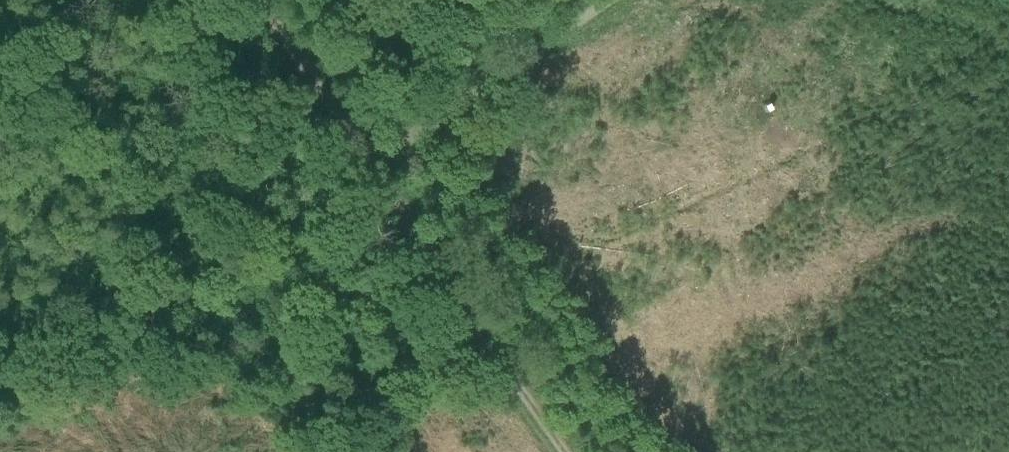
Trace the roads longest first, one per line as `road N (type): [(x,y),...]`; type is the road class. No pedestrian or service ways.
road 1 (track): [(262,0),(572,451)]
road 2 (track): [(369,157),(603,0)]

